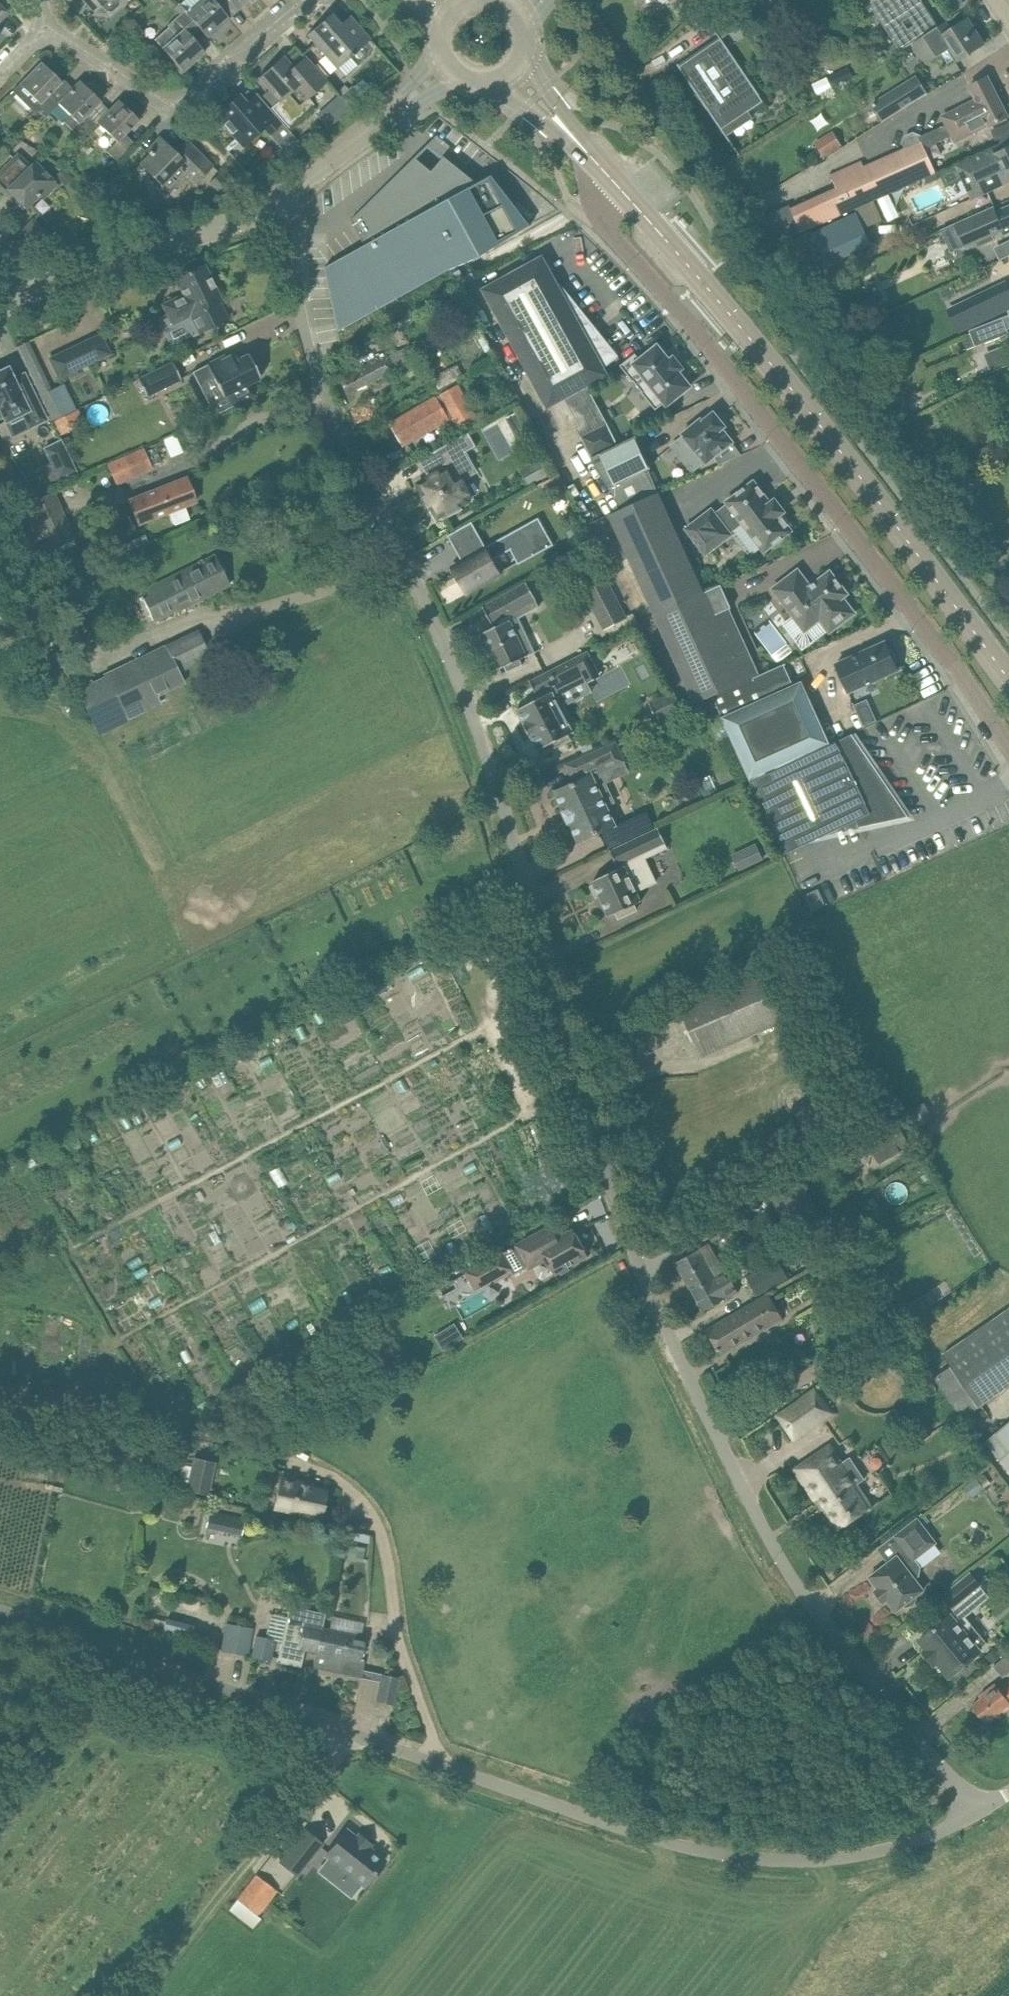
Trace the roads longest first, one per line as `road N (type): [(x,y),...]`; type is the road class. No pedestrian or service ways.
road 1 (residential): [(977,1811),(803,1602),(656,1306),(480,737),(319,380),(298,306),(291,225)]
road 2 (unclassified): [(977,1811),(931,1834),(832,1859),(729,1856),(438,1767),(0,1611)]
road 3 (residential): [(1008,744),(671,299),(608,234),(596,162)]
road 4 (secondary): [(1008,675),(843,454),(596,162)]
road 5 (track): [(438,1767),(377,1529),(325,1481),(202,1412)]
road 6 (track): [(351,1736),(137,1995)]
road 7 (residential): [(43,28),(146,89),(163,107),(312,0)]
road 8 (residential): [(27,295),(238,224),(291,225)]
road 9 (residential): [(291,225),(301,181),(394,110)]

